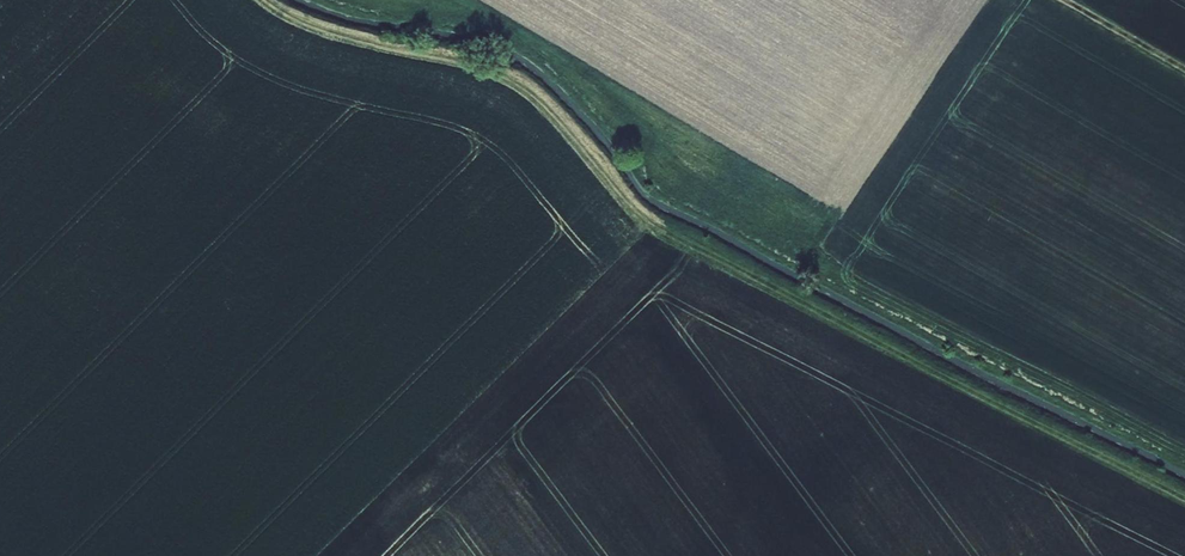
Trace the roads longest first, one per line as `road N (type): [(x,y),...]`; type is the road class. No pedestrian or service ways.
road 1 (track): [(1068,0),(1184,67)]

